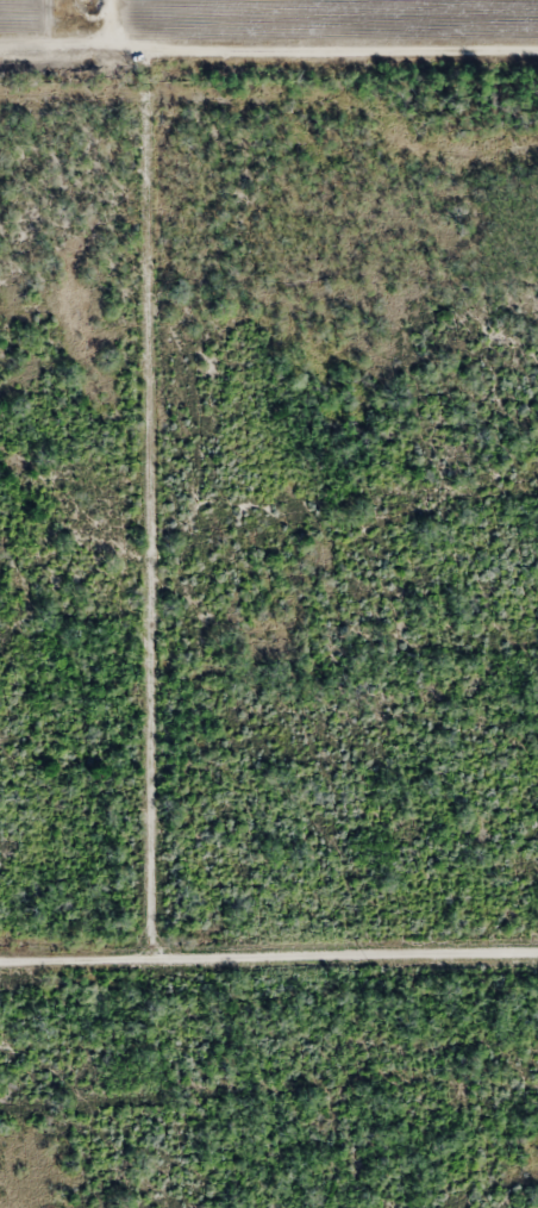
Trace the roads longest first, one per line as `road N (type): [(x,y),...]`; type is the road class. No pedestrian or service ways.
road 1 (track): [(139,68),(139,973)]
road 2 (track): [(0,70),(537,61)]
road 3 (track): [(0,976),(537,972)]

